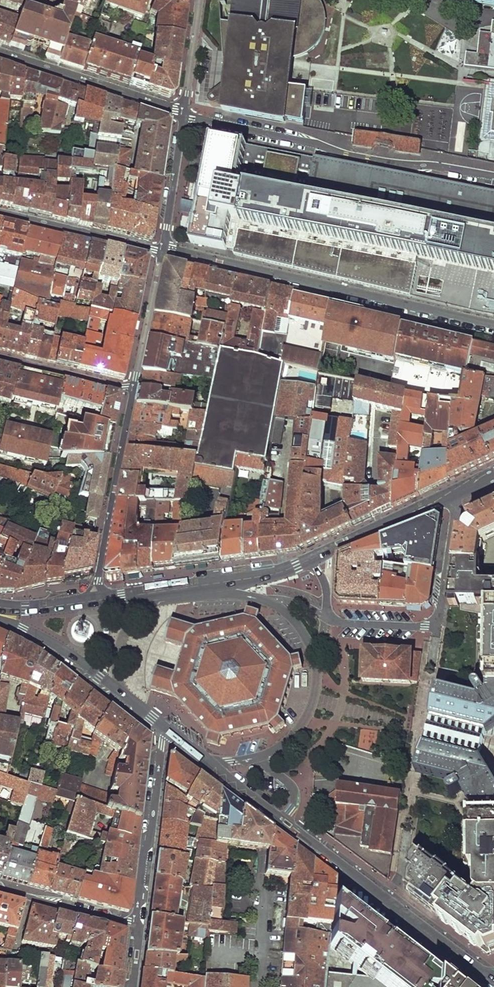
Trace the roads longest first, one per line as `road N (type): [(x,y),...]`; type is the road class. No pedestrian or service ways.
road 1 (primary): [(169,732),(493,984)]
road 2 (residential): [(493,325),(163,251)]
road 3 (residential): [(184,114),(354,156),(493,176)]
road 4 (residential): [(455,493),(440,608),(424,626),(326,617),(326,585),(309,559)]
road 5 (residential): [(99,599),(135,386)]
road 6 (residential): [(137,924),(169,732)]
road 7 (residential): [(0,54),(184,114)]
road 8 (residential): [(163,251),(0,213)]
road 9 (primary): [(455,493),(309,559)]
road 10 (primary): [(309,559),(267,575),(157,591)]
road 11 (residential): [(137,924),(0,889)]
road 12 (primary): [(0,619),(52,643),(120,691)]
road 13 (residential): [(163,251),(184,114)]
road 14 (residential): [(135,386),(163,251)]
road 15 (residential): [(0,358),(135,386)]

